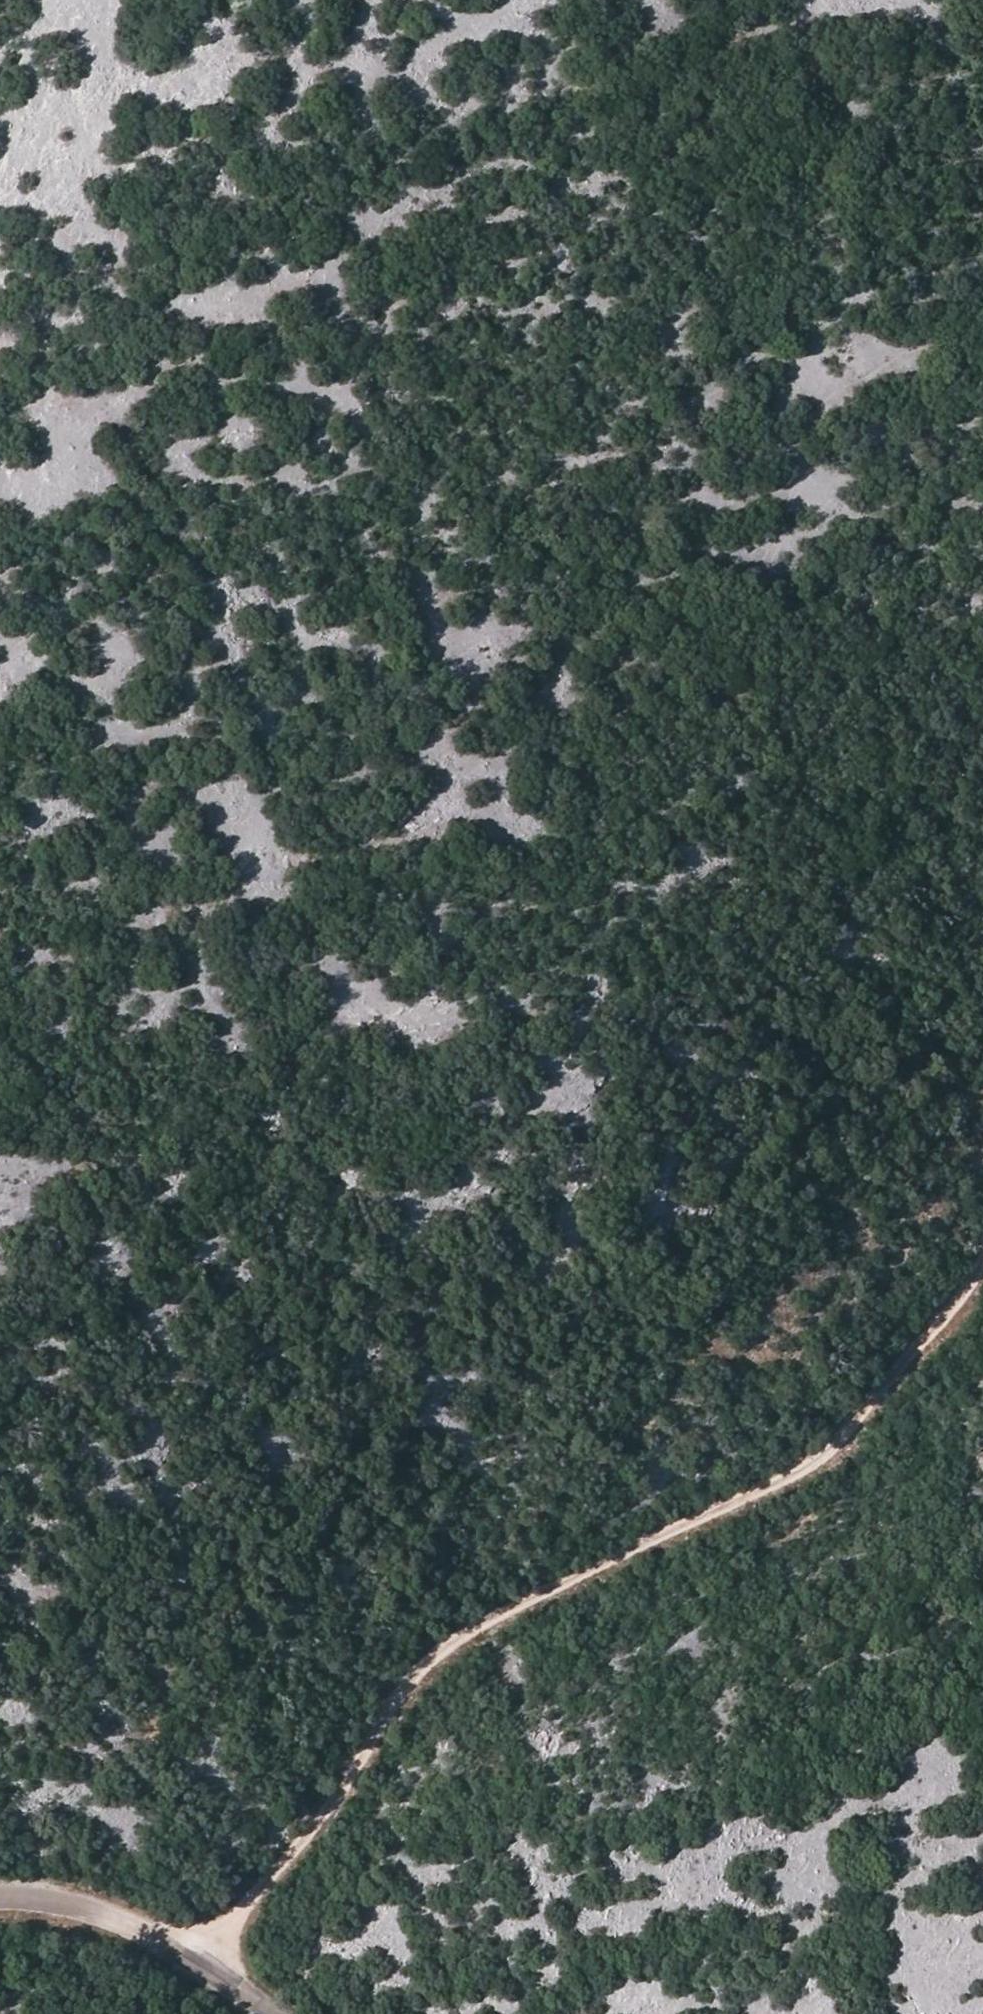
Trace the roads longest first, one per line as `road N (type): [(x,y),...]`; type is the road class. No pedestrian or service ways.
road 1 (track): [(982,1261),(952,1312),(887,1365),(825,1457),(419,1662),(304,1843),(218,1932),(178,1949)]
road 2 (tertiary): [(278,2013),(178,1949),(91,1912),(0,1901)]

